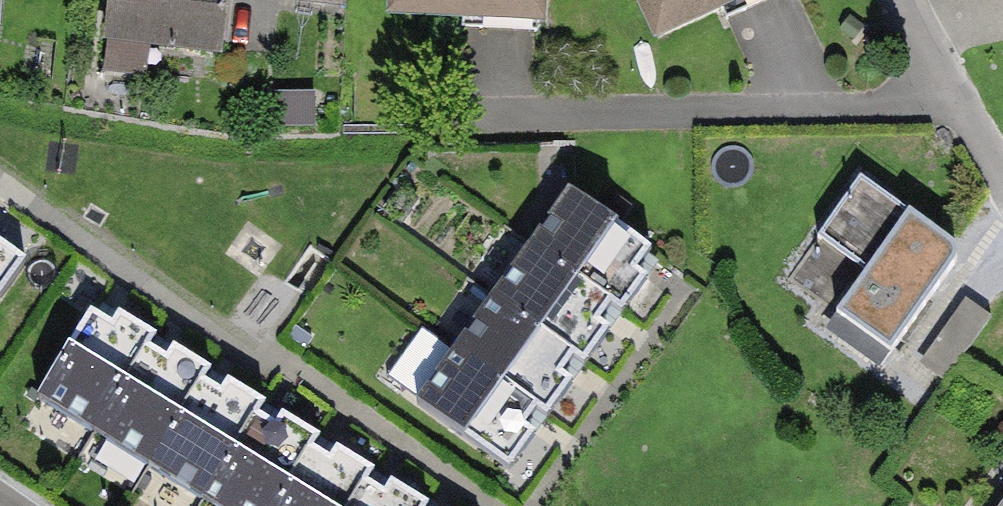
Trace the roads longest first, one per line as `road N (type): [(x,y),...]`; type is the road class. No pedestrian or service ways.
road 1 (residential): [(911,0),(1002,176)]

